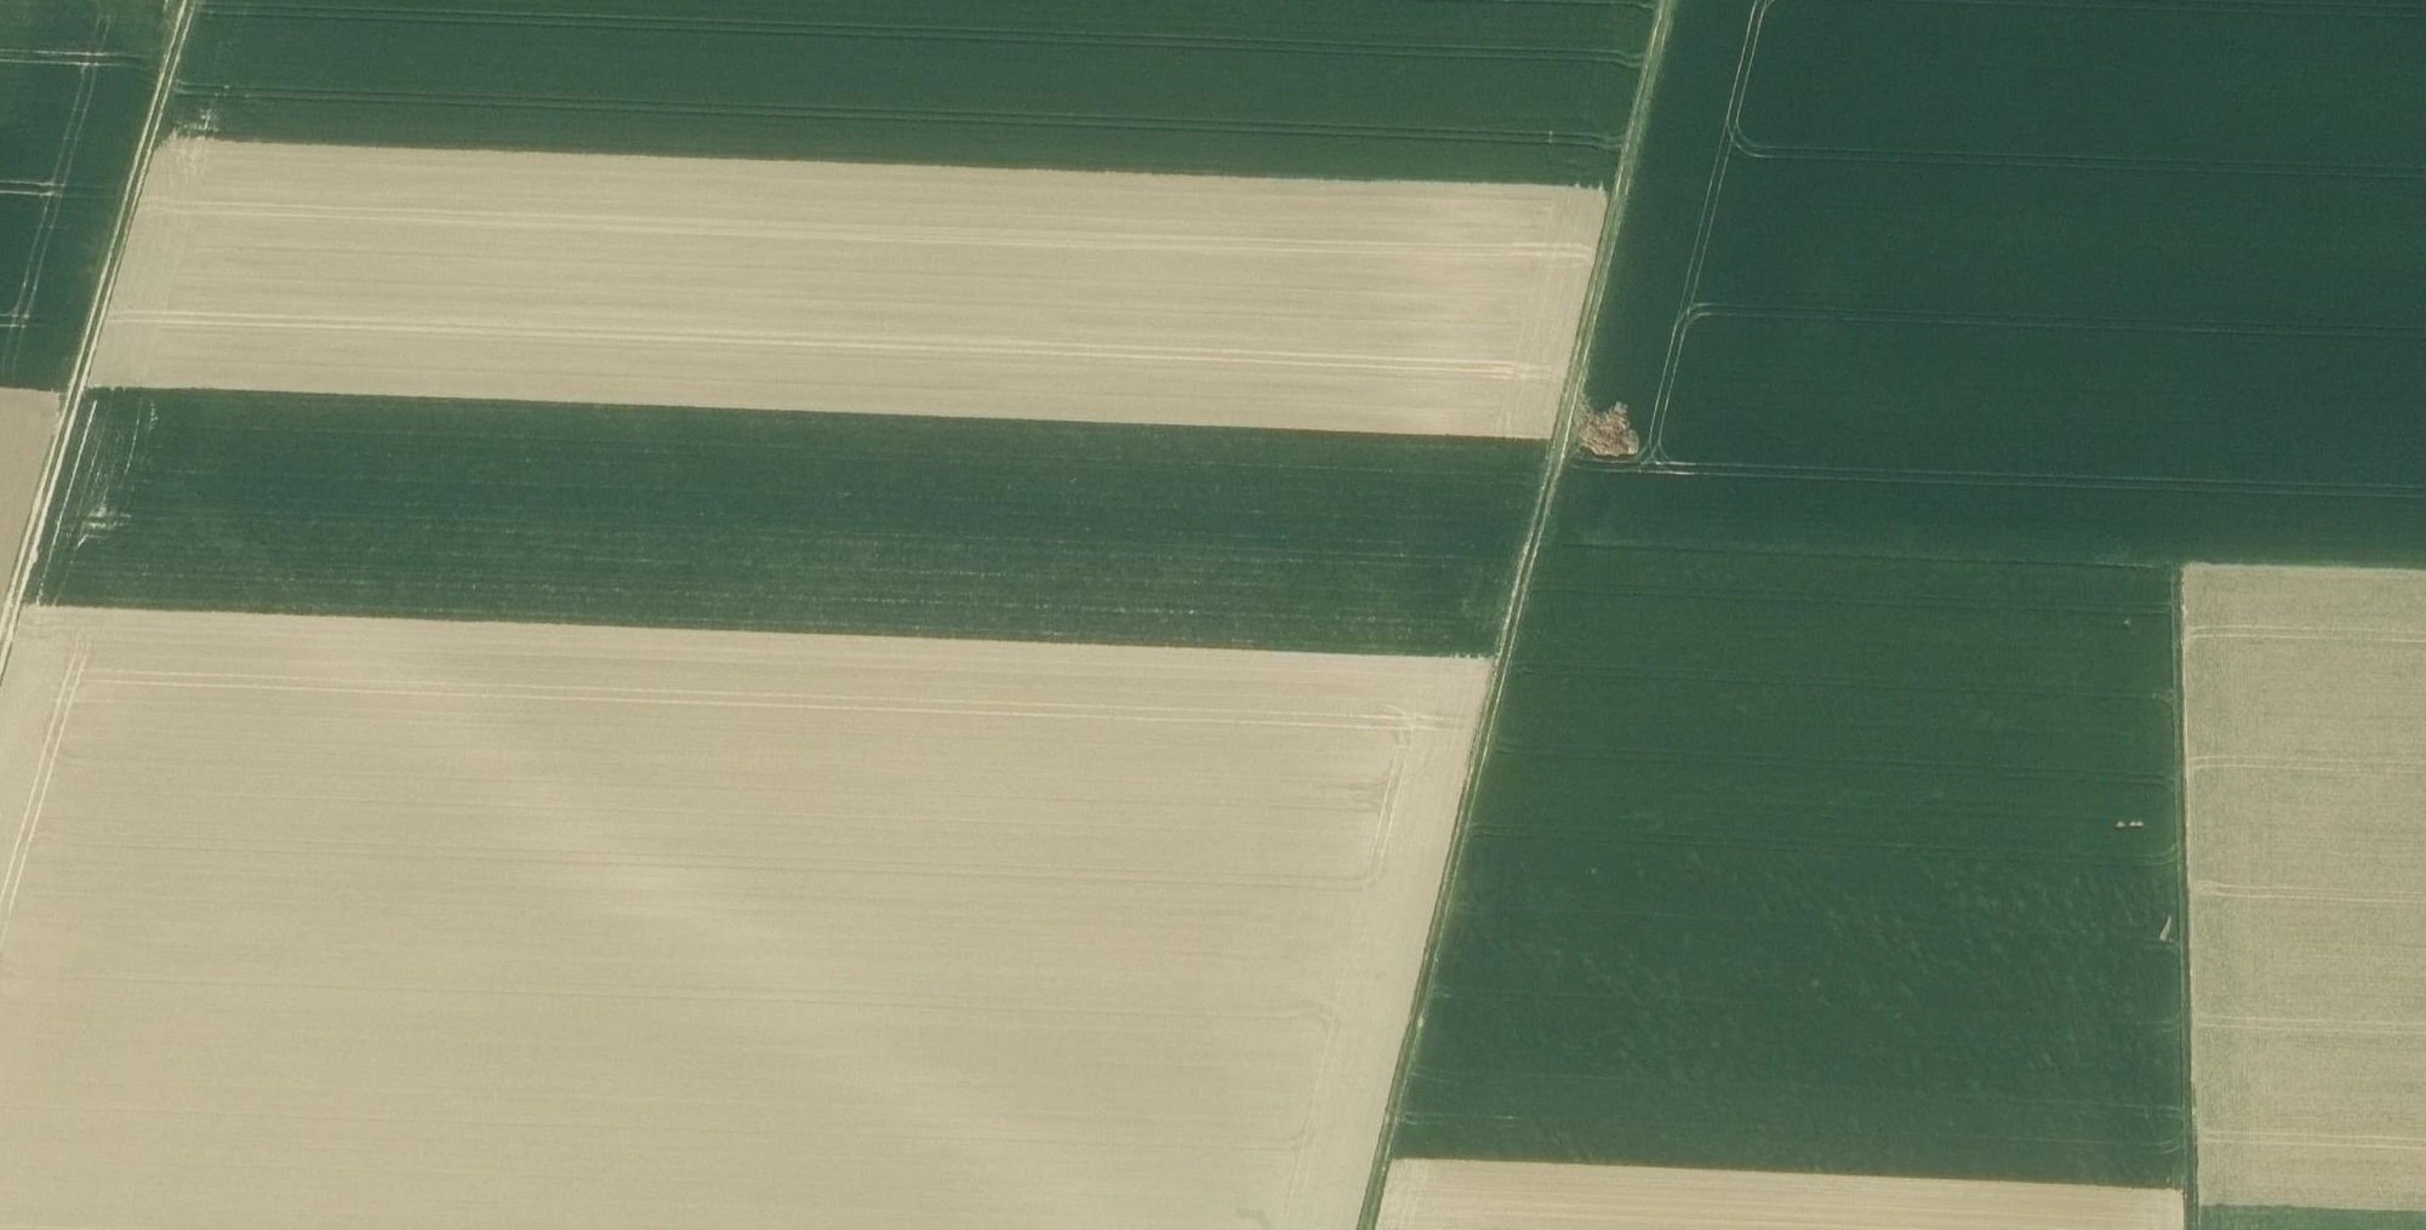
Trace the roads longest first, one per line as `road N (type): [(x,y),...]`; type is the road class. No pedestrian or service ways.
road 1 (track): [(1352,1229),(1657,0)]
road 2 (track): [(190,0),(0,651)]
road 3 (track): [(2191,1229),(2173,586)]

